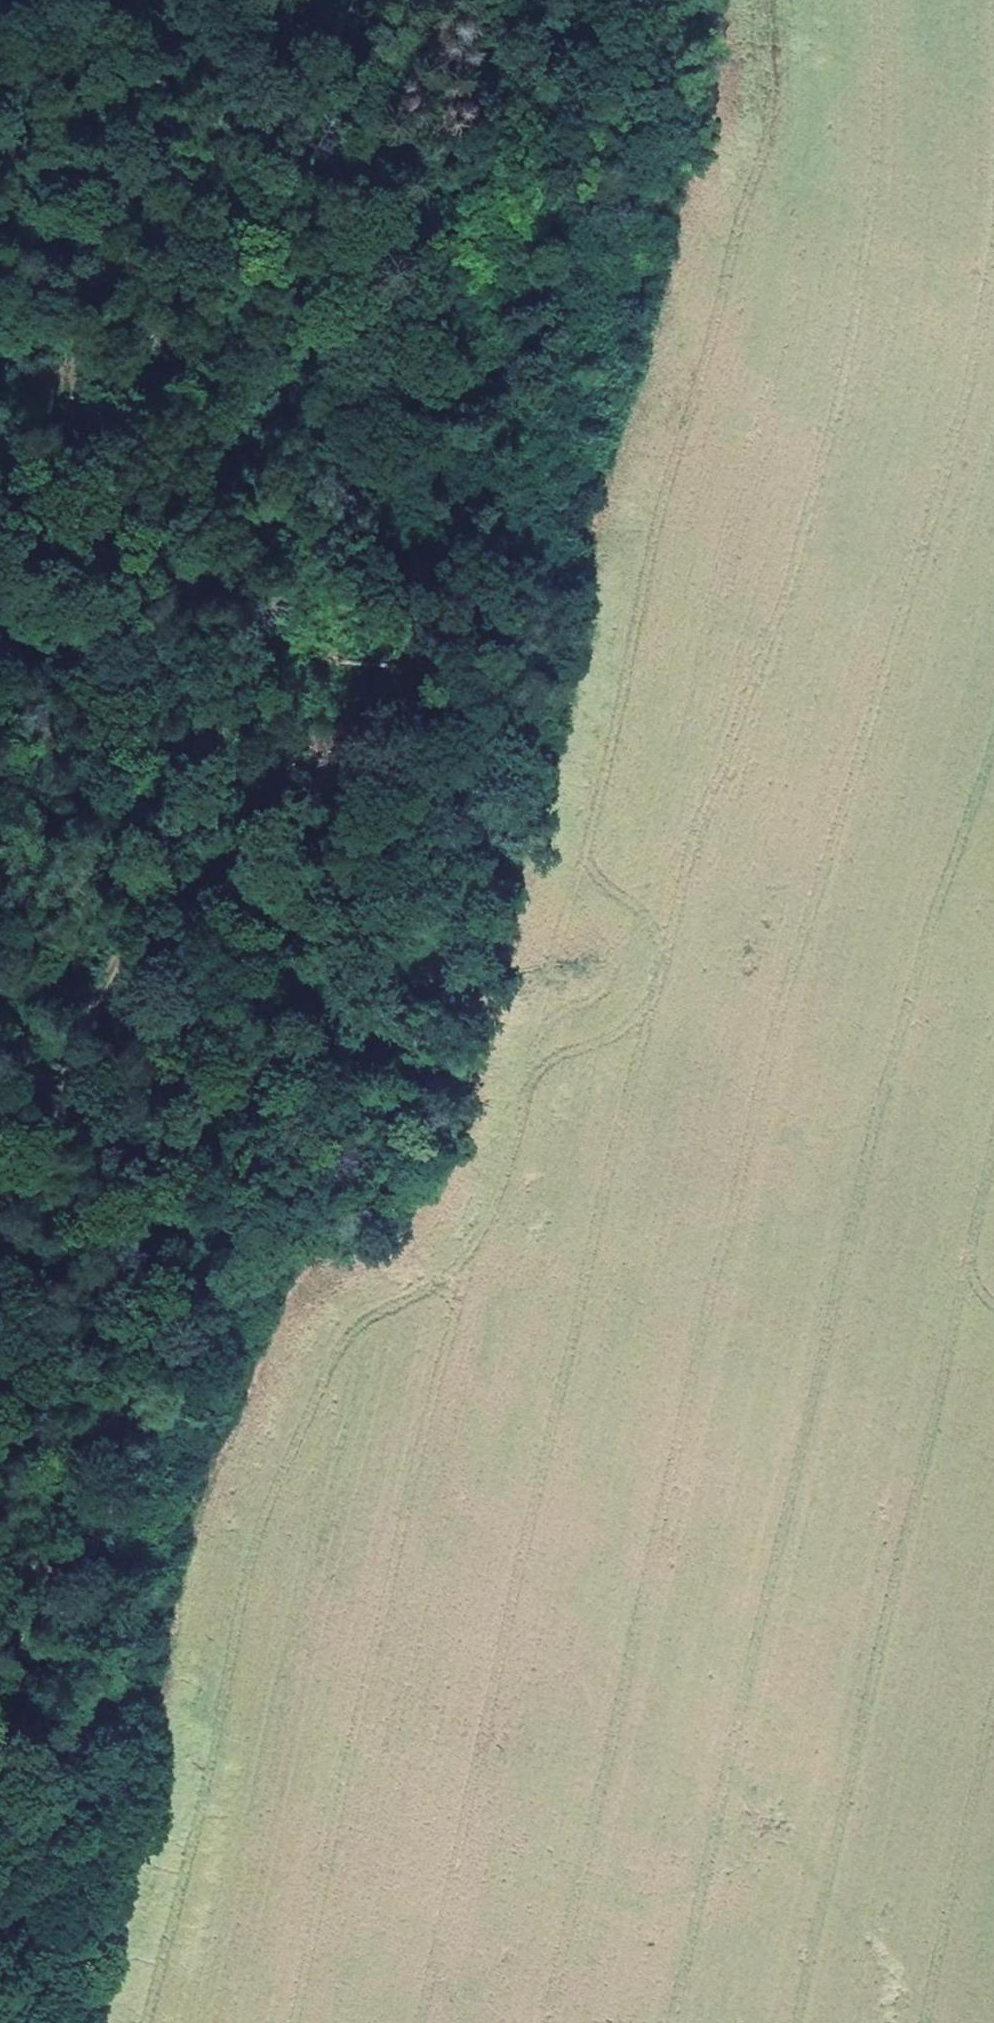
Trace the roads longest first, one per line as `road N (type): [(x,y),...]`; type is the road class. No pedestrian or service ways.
road 1 (track): [(0,593),(63,567),(111,559),(226,577),(319,532),(444,121),(436,0)]

